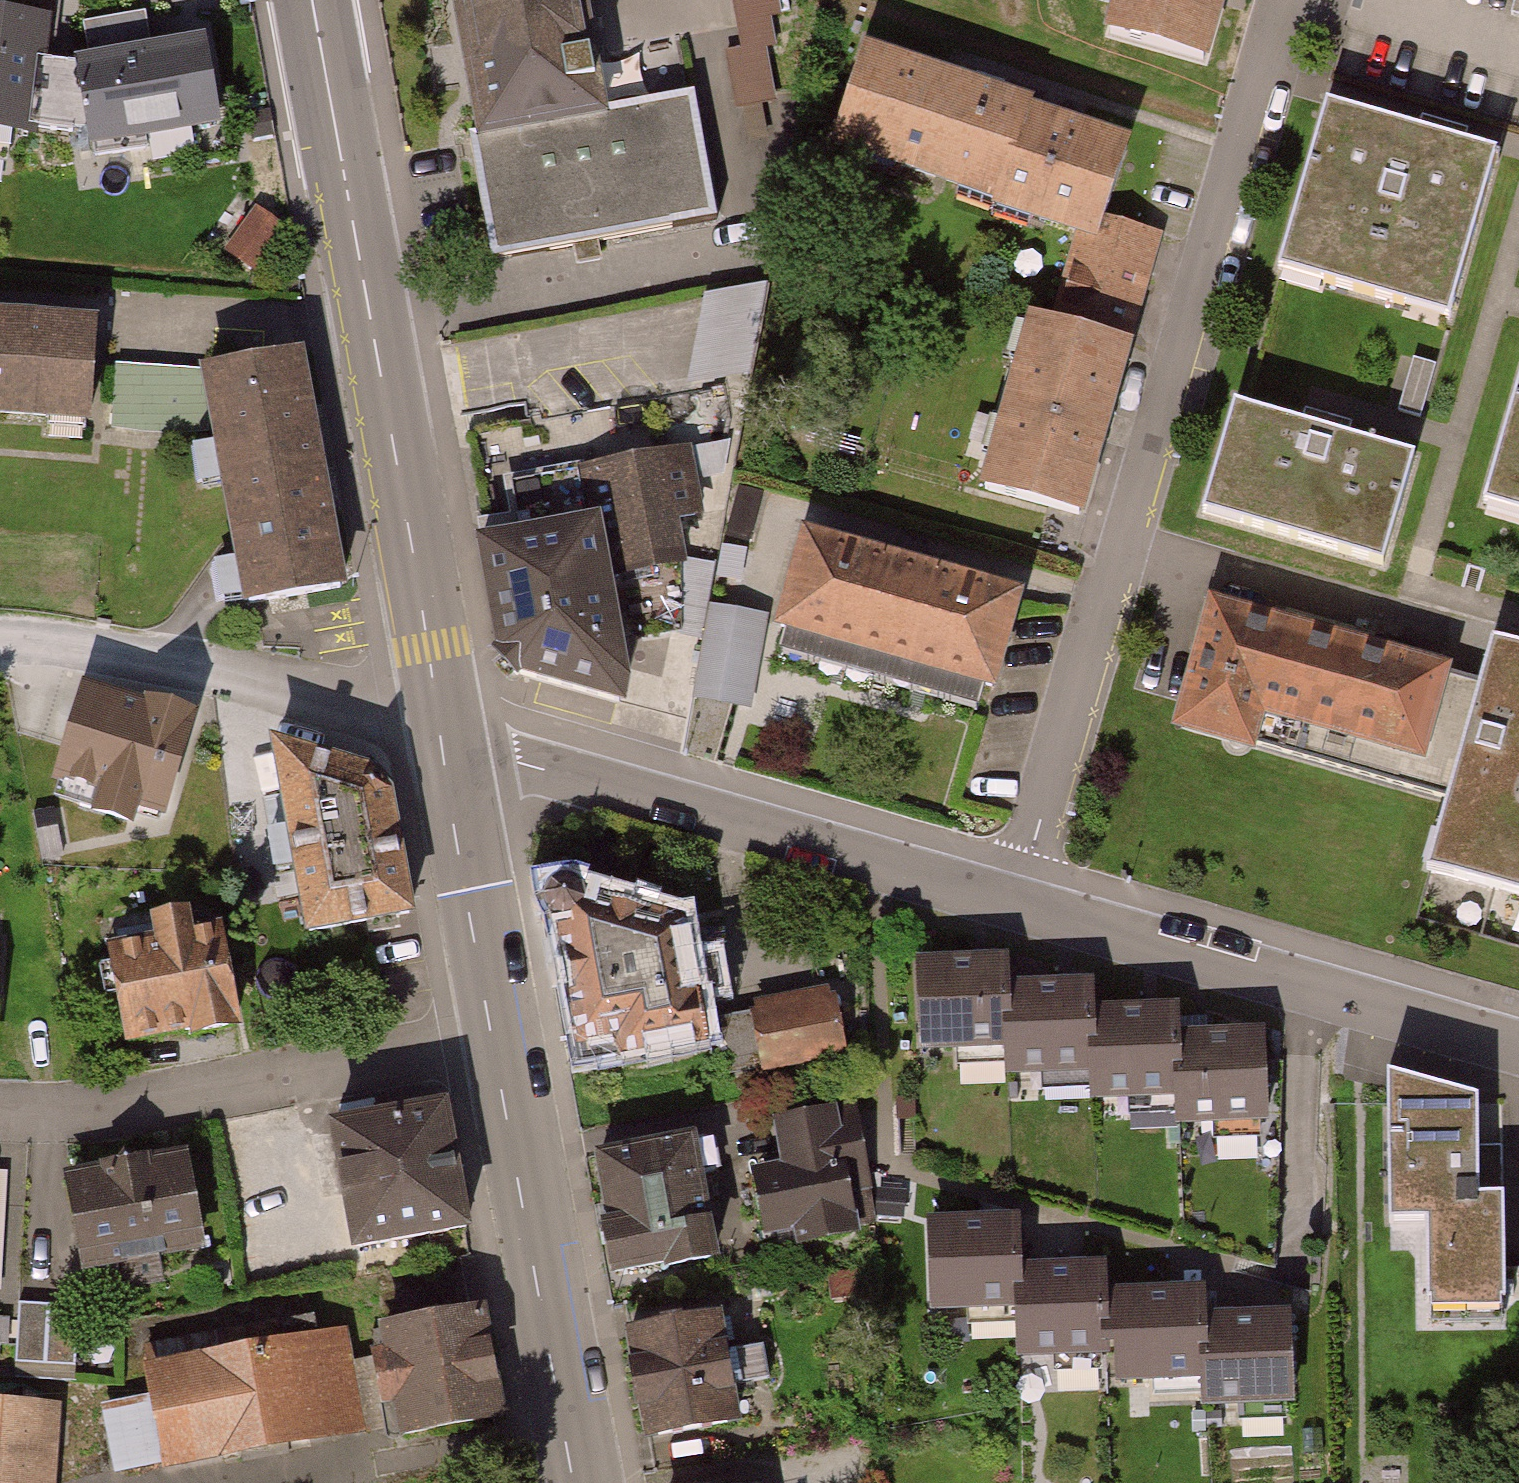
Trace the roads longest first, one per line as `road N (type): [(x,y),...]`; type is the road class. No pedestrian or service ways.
road 1 (residential): [(1283,0),(1089,632),(1019,904)]
road 2 (residential): [(314,0),(440,732)]
road 3 (residential): [(1019,904),(516,762),(440,732)]
road 4 (residential): [(1518,1046),(1019,904)]
road 5 (residential): [(500,1037),(58,1115),(0,1110)]
road 6 (residential): [(500,1037),(581,1482)]
road 7 (residential): [(440,732),(379,709),(102,649),(0,641)]
road 8 (residential): [(440,732),(500,1037)]

